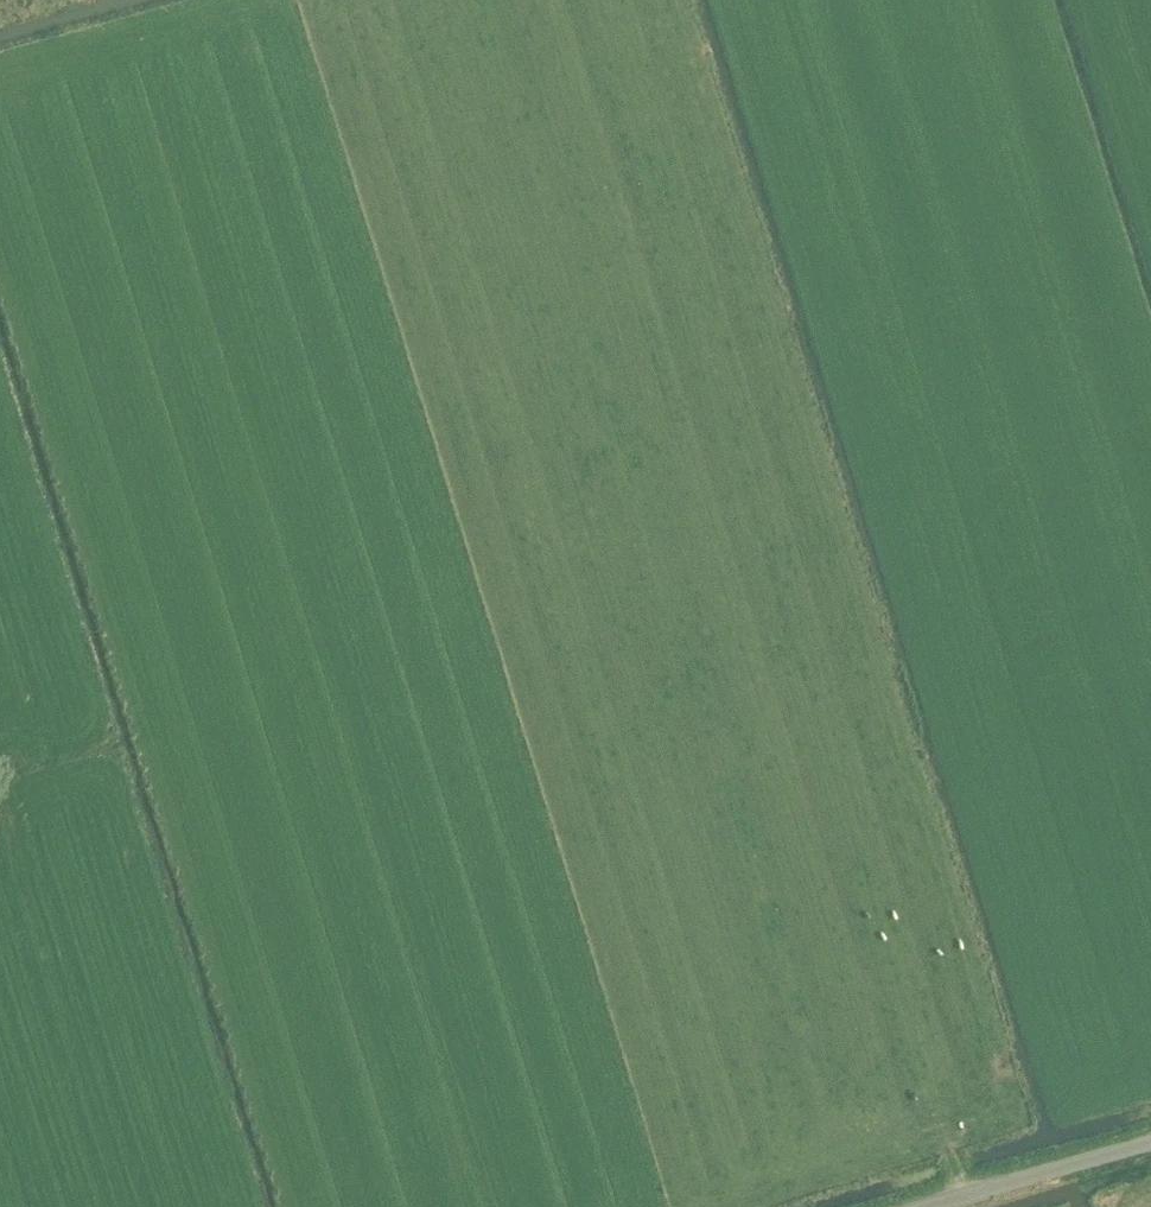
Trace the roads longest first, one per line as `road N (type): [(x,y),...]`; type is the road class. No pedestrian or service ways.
road 1 (unclassified): [(942,1206),(1150,1144)]

